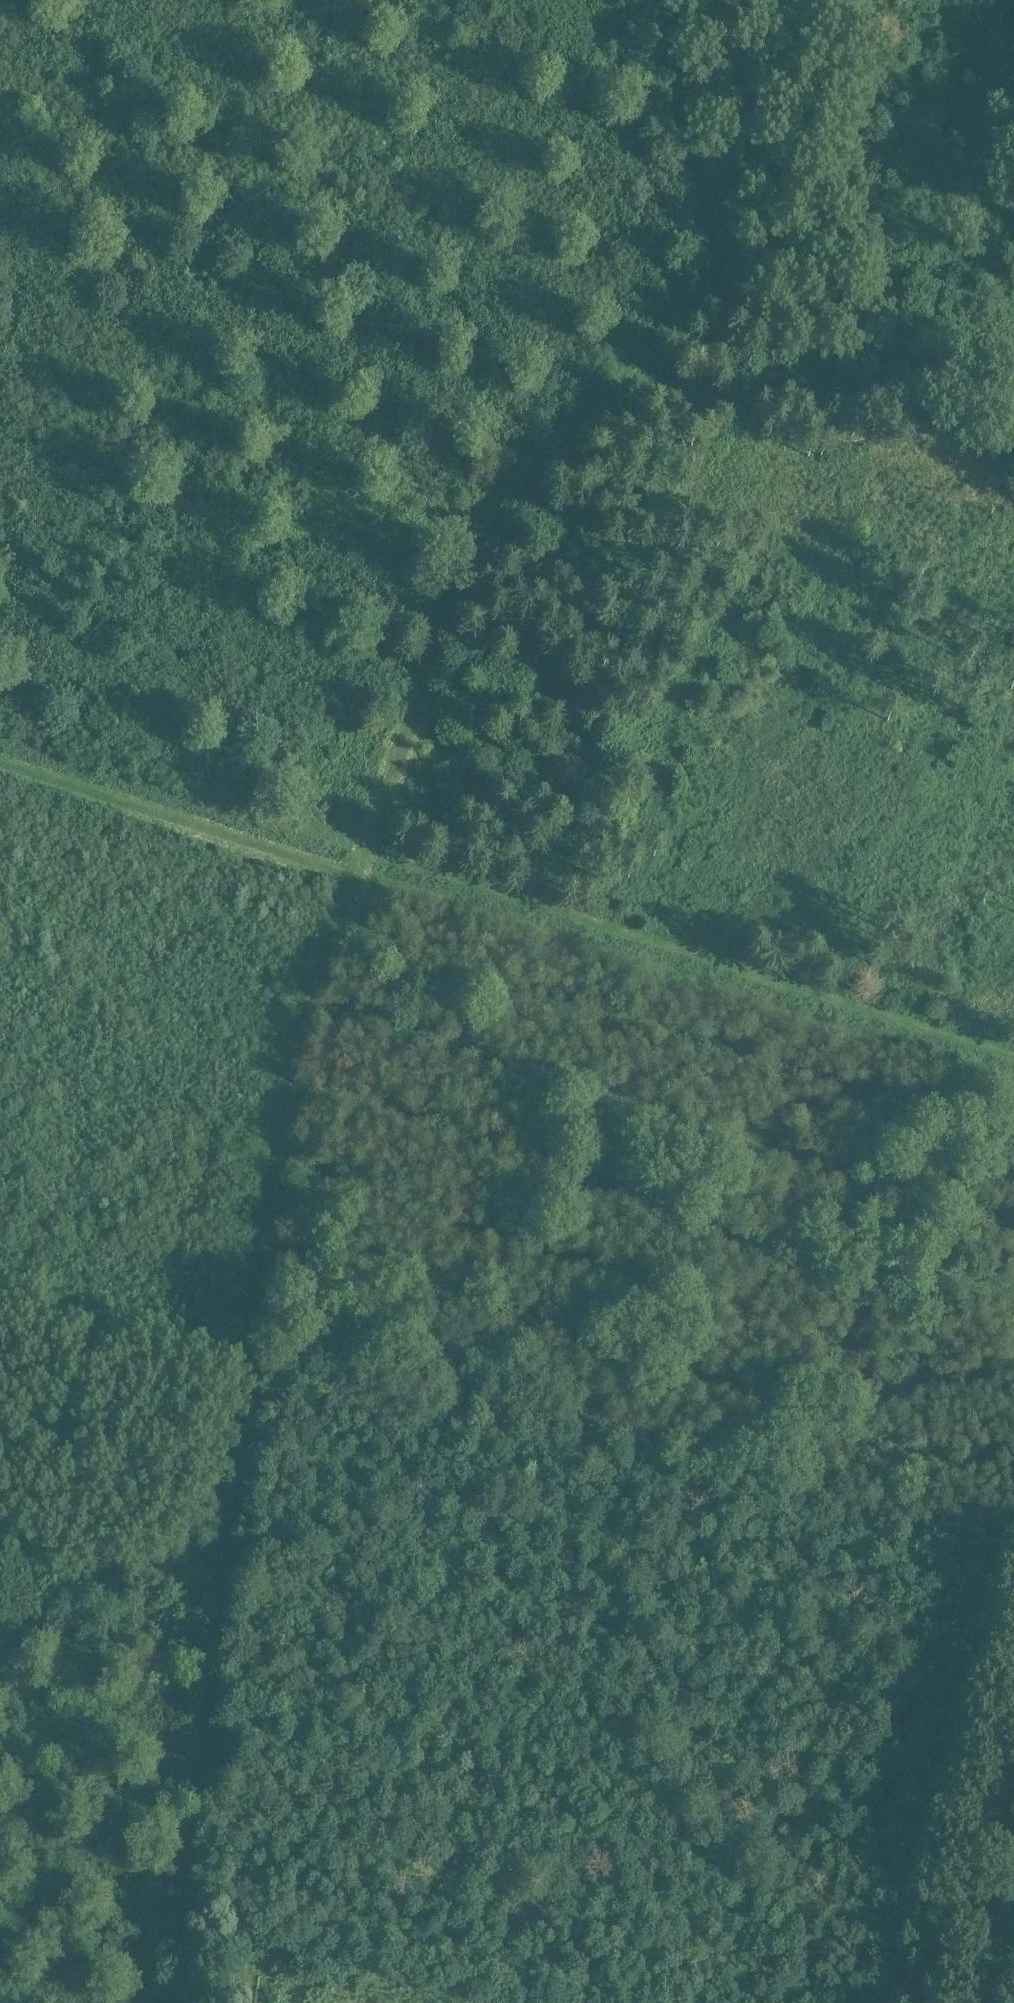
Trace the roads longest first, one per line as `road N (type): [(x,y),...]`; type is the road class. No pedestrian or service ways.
road 1 (track): [(186,2002),(208,1764),(278,1357),(295,1091),(467,572)]
road 2 (track): [(875,423),(725,340),(715,197),(660,0)]
road 3 (track): [(1013,508),(875,423)]

